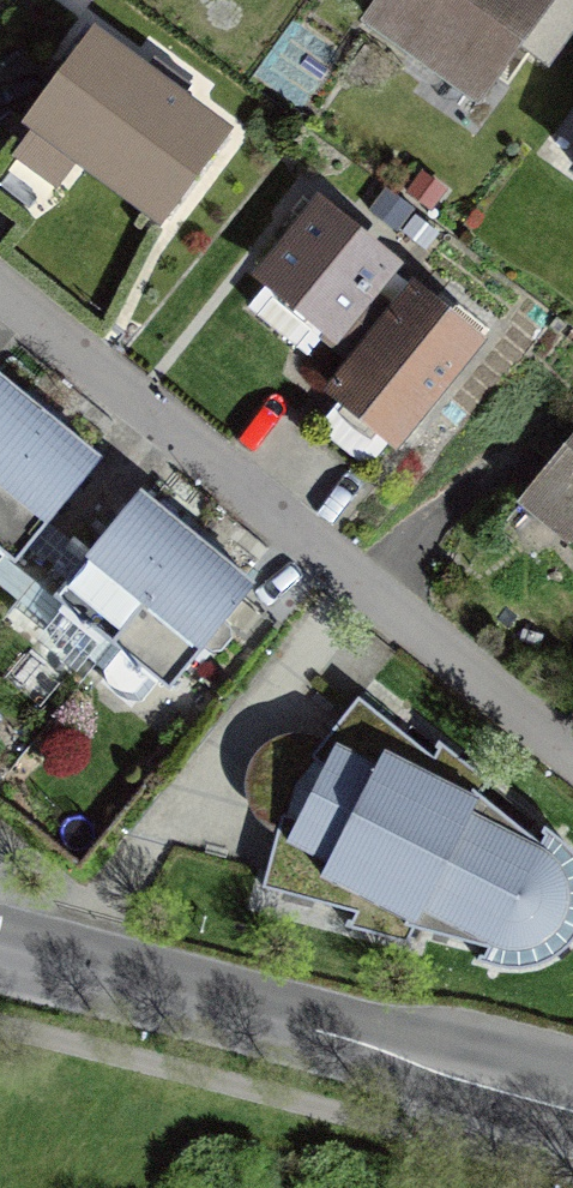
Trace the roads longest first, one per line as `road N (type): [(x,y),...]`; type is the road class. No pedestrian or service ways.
road 1 (residential): [(572,752),(0,283)]
road 2 (secondary): [(0,946),(572,1099)]

